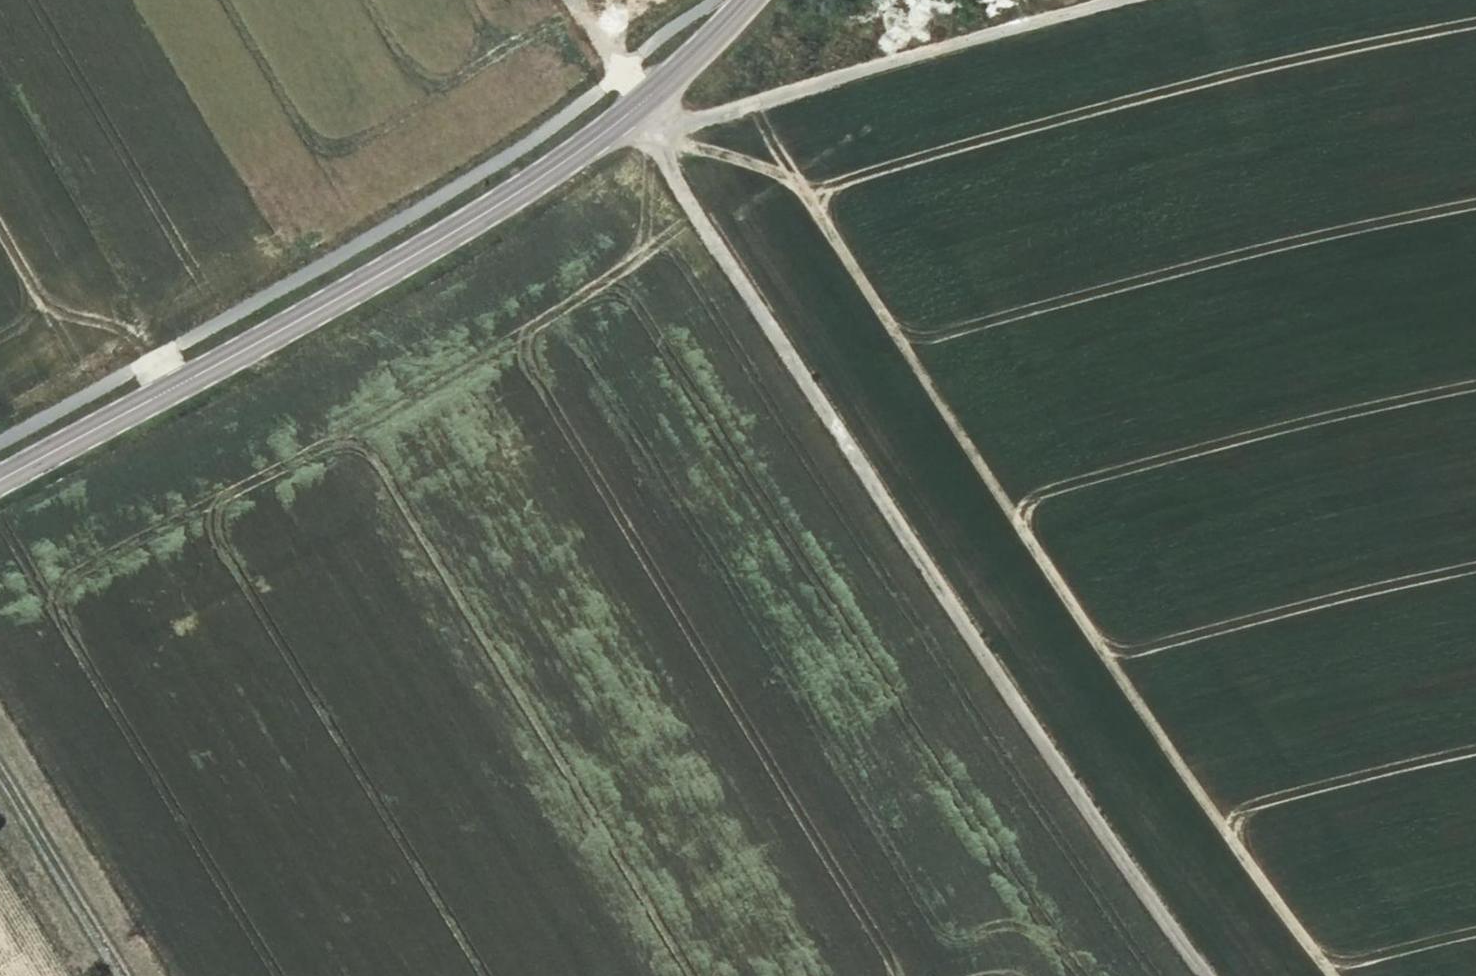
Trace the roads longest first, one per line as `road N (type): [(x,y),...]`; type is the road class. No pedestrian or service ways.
road 1 (track): [(1207,975),(633,110)]
road 2 (secondary): [(748,0),(633,110),(460,230),(0,481)]
road 3 (track): [(633,110),(698,117),(1101,0)]
road 4 (track): [(120,975),(0,780)]

